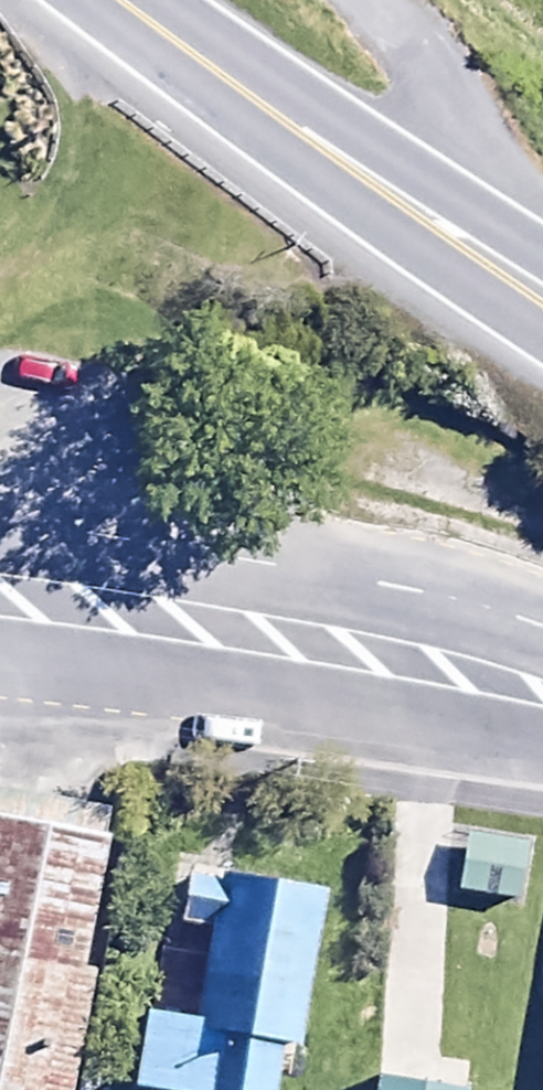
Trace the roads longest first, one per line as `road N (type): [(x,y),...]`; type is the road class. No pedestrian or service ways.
road 1 (unclassified): [(542,623),(396,585),(0,524)]
road 2 (trunk): [(113,0),(295,139),(542,303)]

